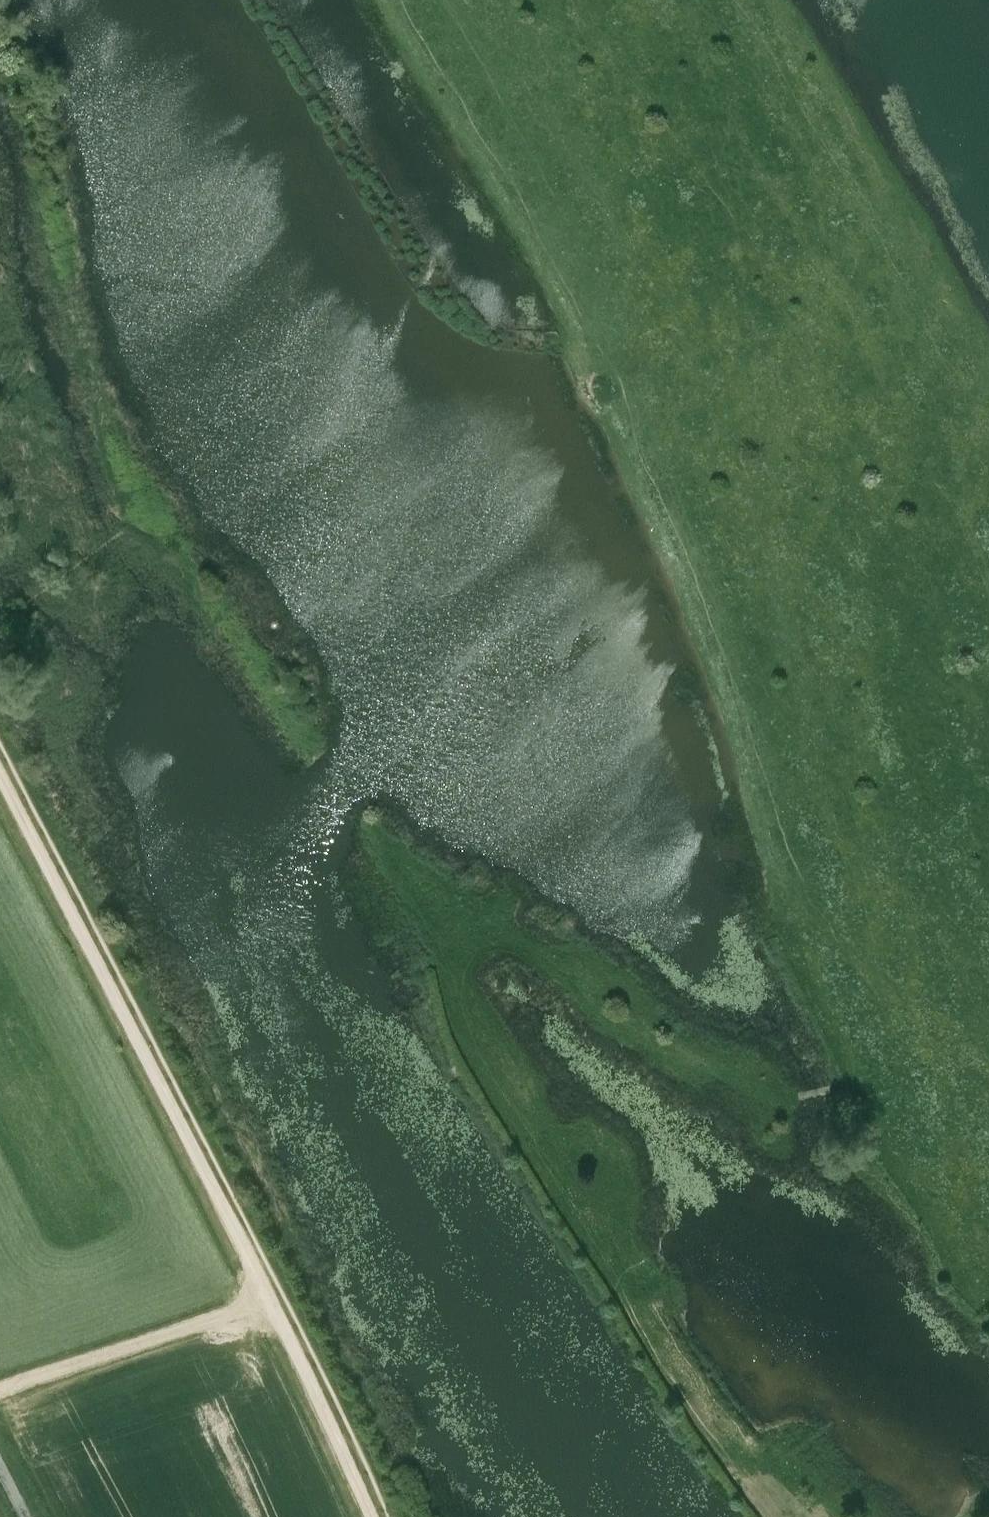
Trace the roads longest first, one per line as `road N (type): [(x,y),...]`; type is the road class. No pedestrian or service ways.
road 1 (track): [(0,773),(269,1302),(364,1516)]
road 2 (track): [(286,1291),(0,1389)]

